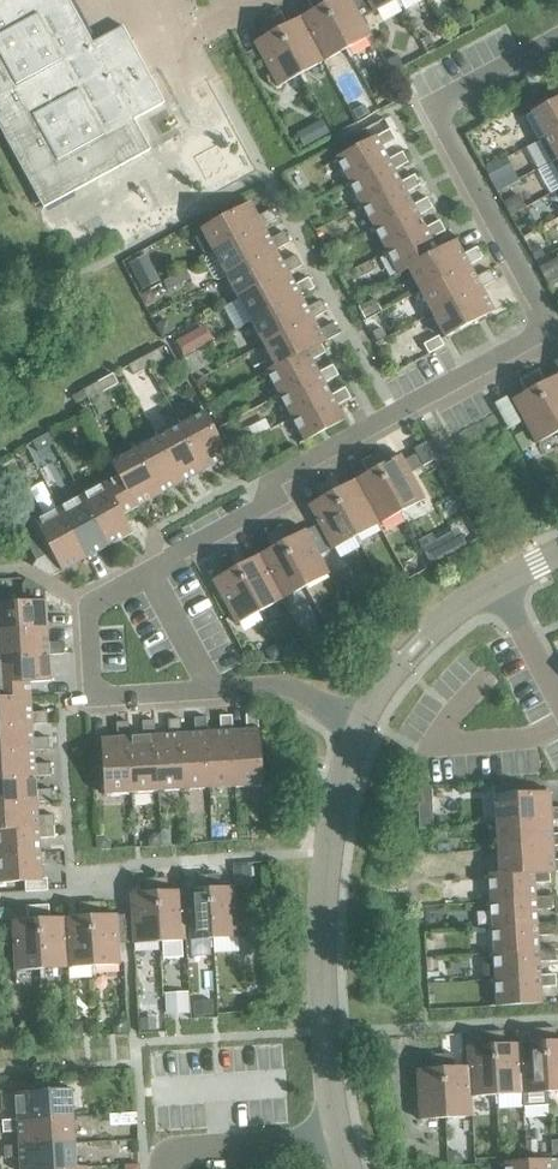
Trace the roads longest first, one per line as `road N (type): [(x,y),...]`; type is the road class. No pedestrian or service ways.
road 1 (residential): [(557,39),(437,106),(437,124),(550,337),(424,403),(165,562)]
road 2 (unclassified): [(340,1121),(323,1033),(325,862),(357,729)]
road 3 (residential): [(165,562),(90,607),(87,679),(97,703),(202,699),(225,678)]
road 4 (unclassified): [(357,729),(403,657),(490,587)]
road 5 (residential): [(340,1121),(178,1139)]
road 6 (residential): [(357,729),(302,691),(225,678)]
road 7 (residential): [(225,678),(165,562)]

